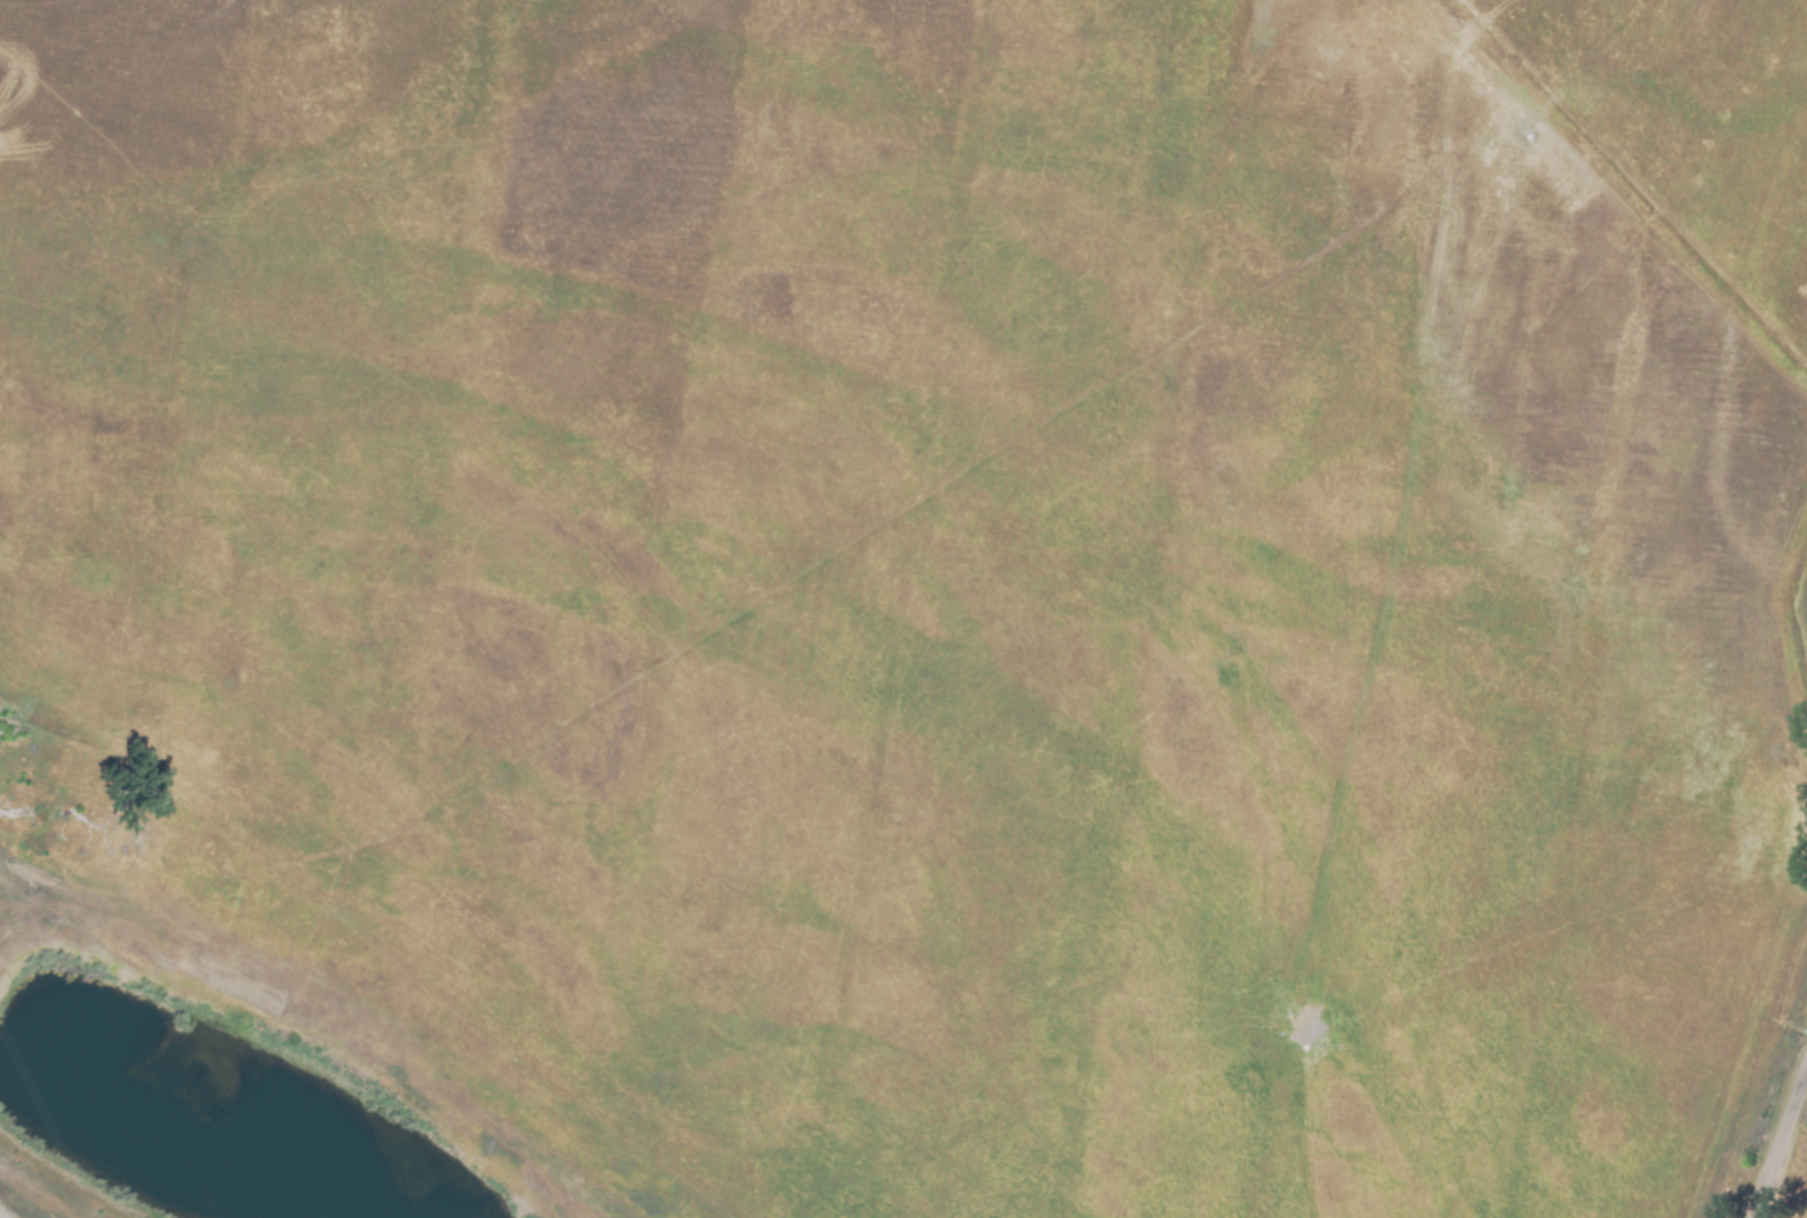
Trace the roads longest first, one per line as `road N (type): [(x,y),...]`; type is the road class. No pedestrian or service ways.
road 1 (residential): [(1756,1217),(1806,1059)]

